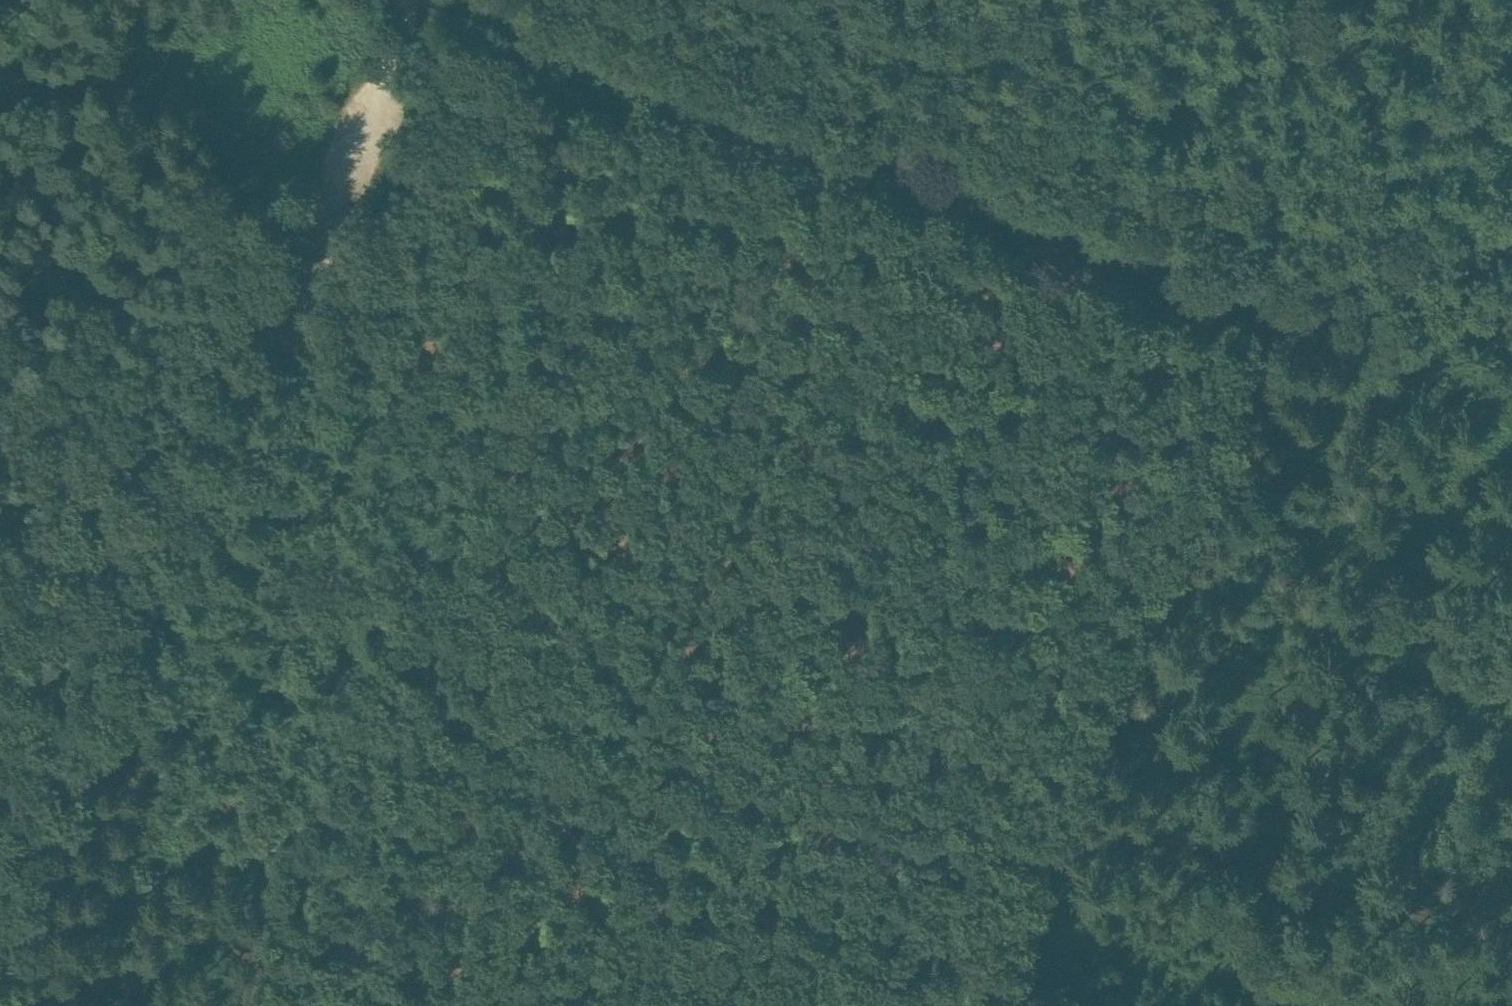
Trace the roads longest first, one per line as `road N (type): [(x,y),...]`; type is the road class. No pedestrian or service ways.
road 1 (track): [(1511,384),(503,0)]
road 2 (track): [(288,271),(0,971)]
road 3 (track): [(701,0),(1003,136),(1102,0)]
road 4 (track): [(1003,136),(1176,201),(1325,238),(1384,299),(1414,347)]

